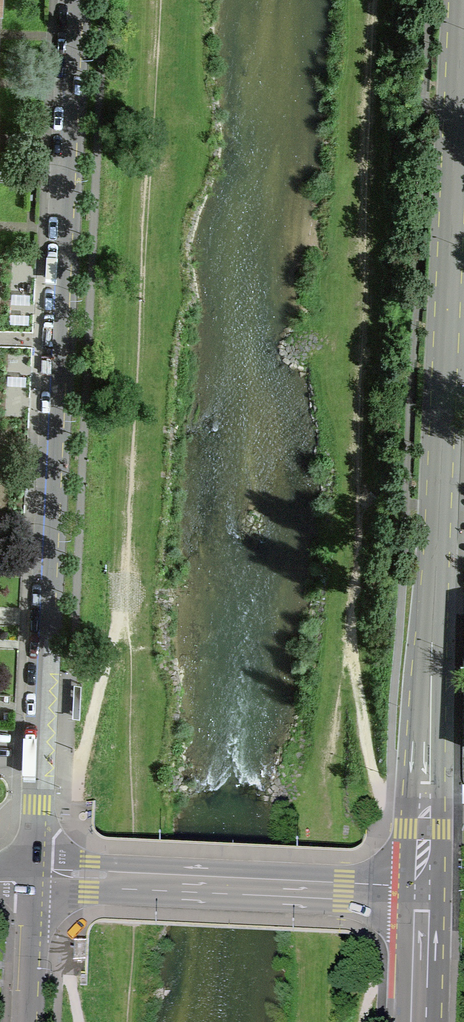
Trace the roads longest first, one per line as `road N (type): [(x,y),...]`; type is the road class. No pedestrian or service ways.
road 1 (tertiary): [(36,873),(73,0)]
road 2 (secondary): [(460,0),(427,802)]
road 3 (tertiary): [(423,890),(36,873)]
road 4 (tertiary): [(29,1021),(36,873)]
road 5 (secondary): [(423,890),(418,1021)]

